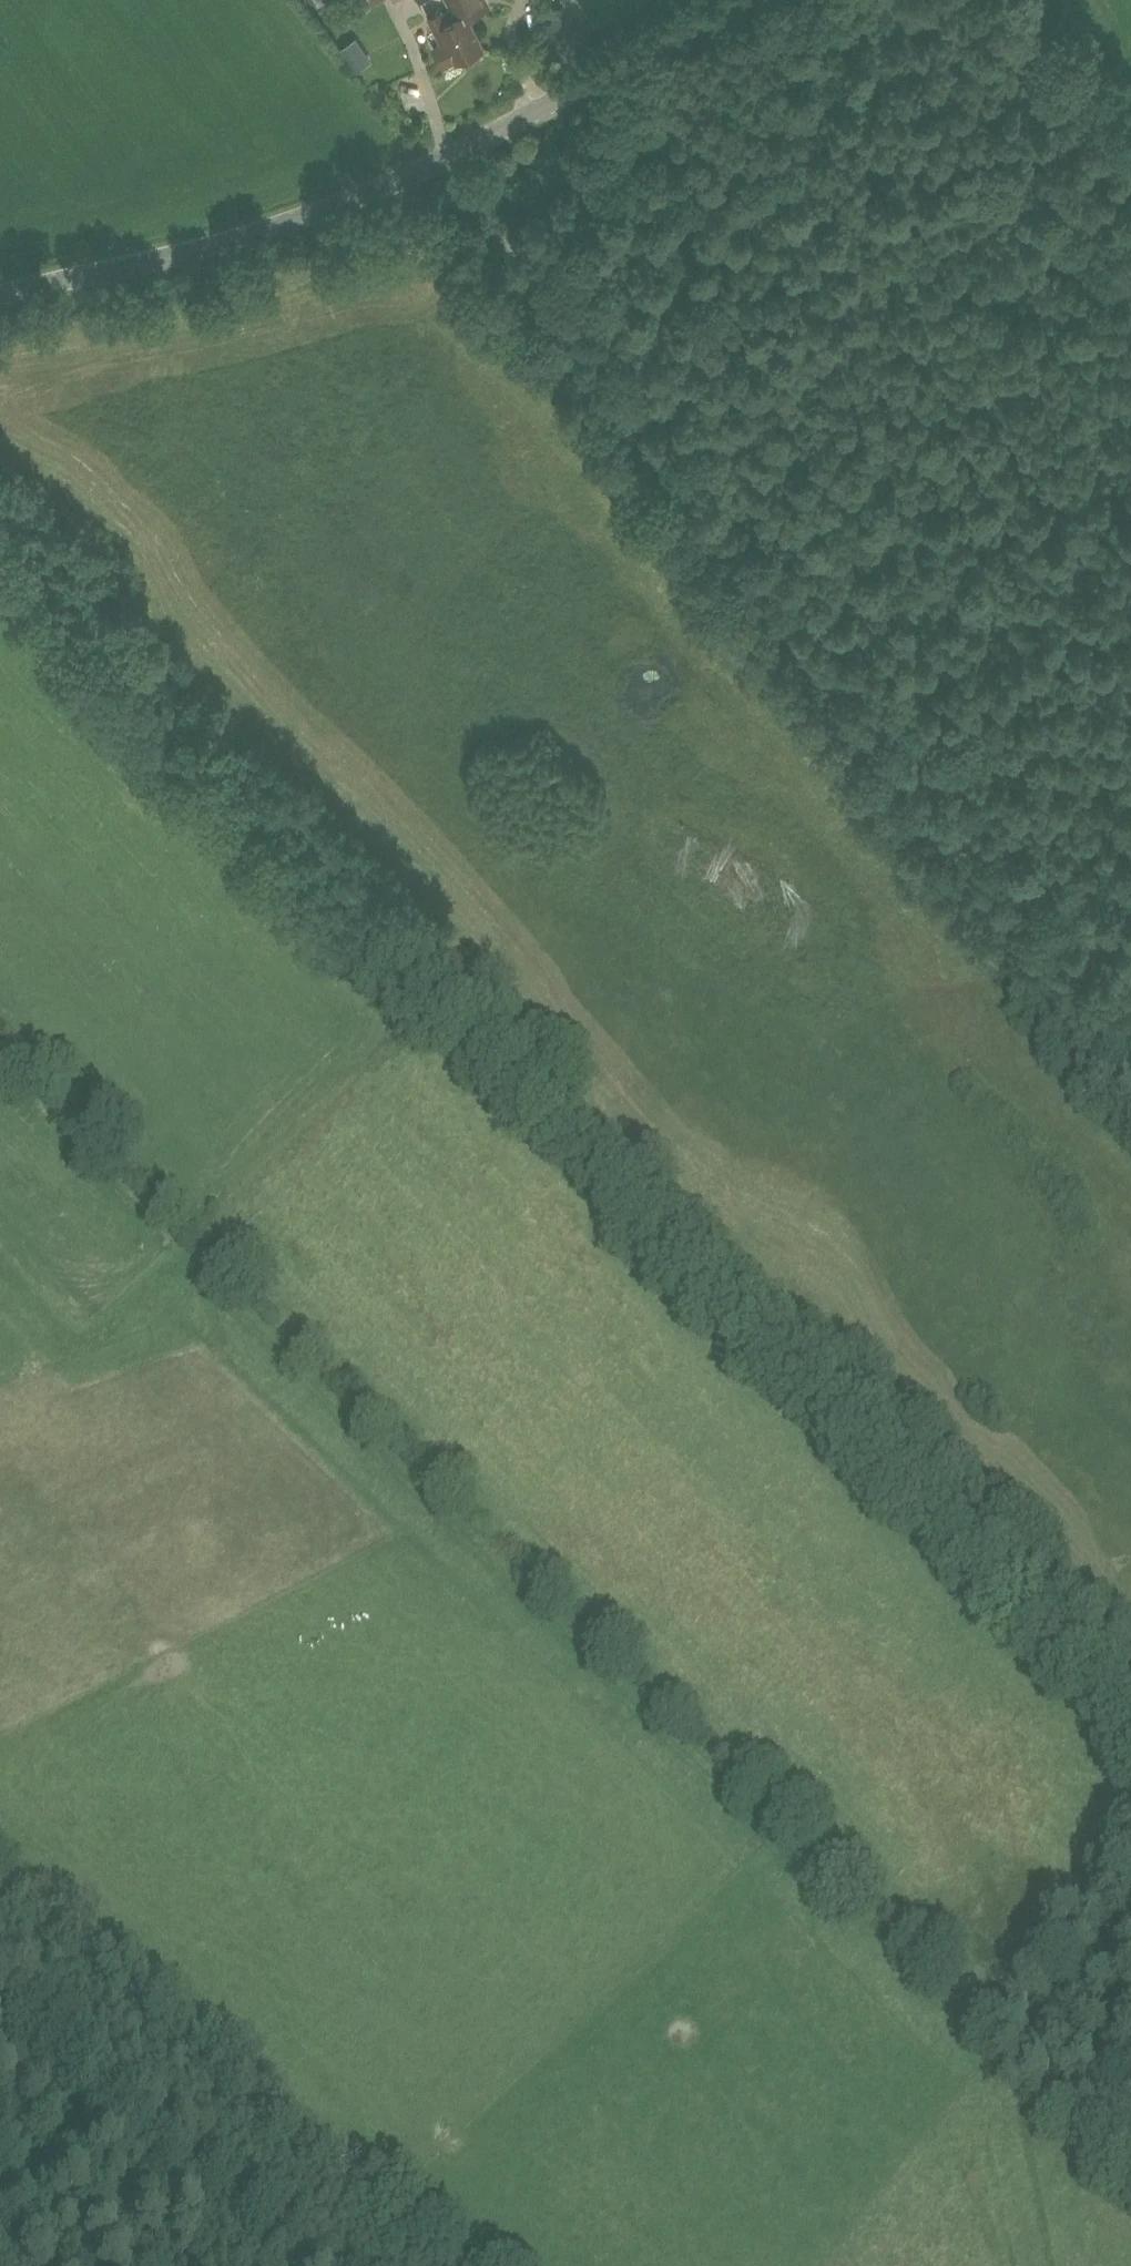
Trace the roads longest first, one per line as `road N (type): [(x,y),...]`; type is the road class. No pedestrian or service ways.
road 1 (unclassified): [(1130,1702),(1070,1647),(0,526)]
road 2 (unclassified): [(0,296),(357,202),(734,0)]

